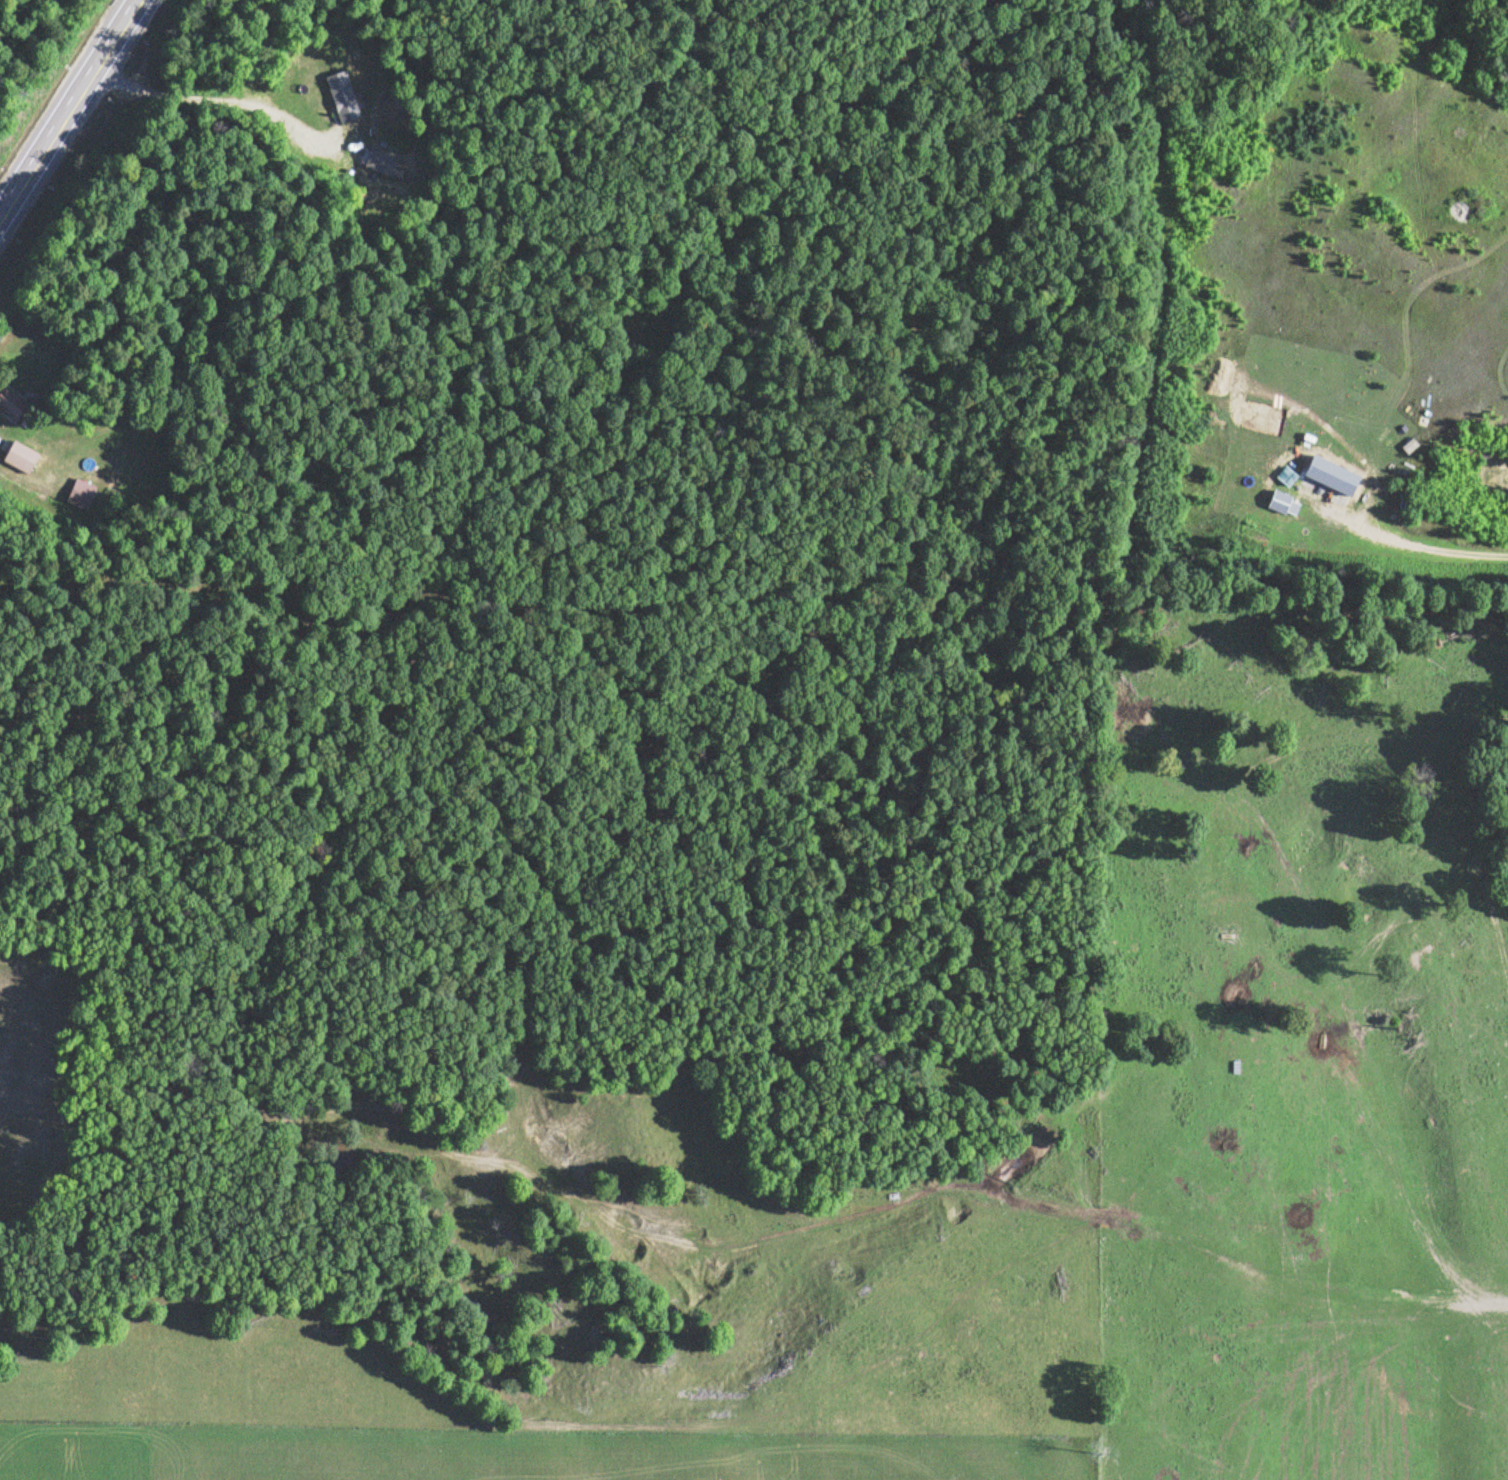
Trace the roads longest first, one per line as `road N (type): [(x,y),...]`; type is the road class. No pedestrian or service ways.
road 1 (primary): [(130,0),(0,204)]

